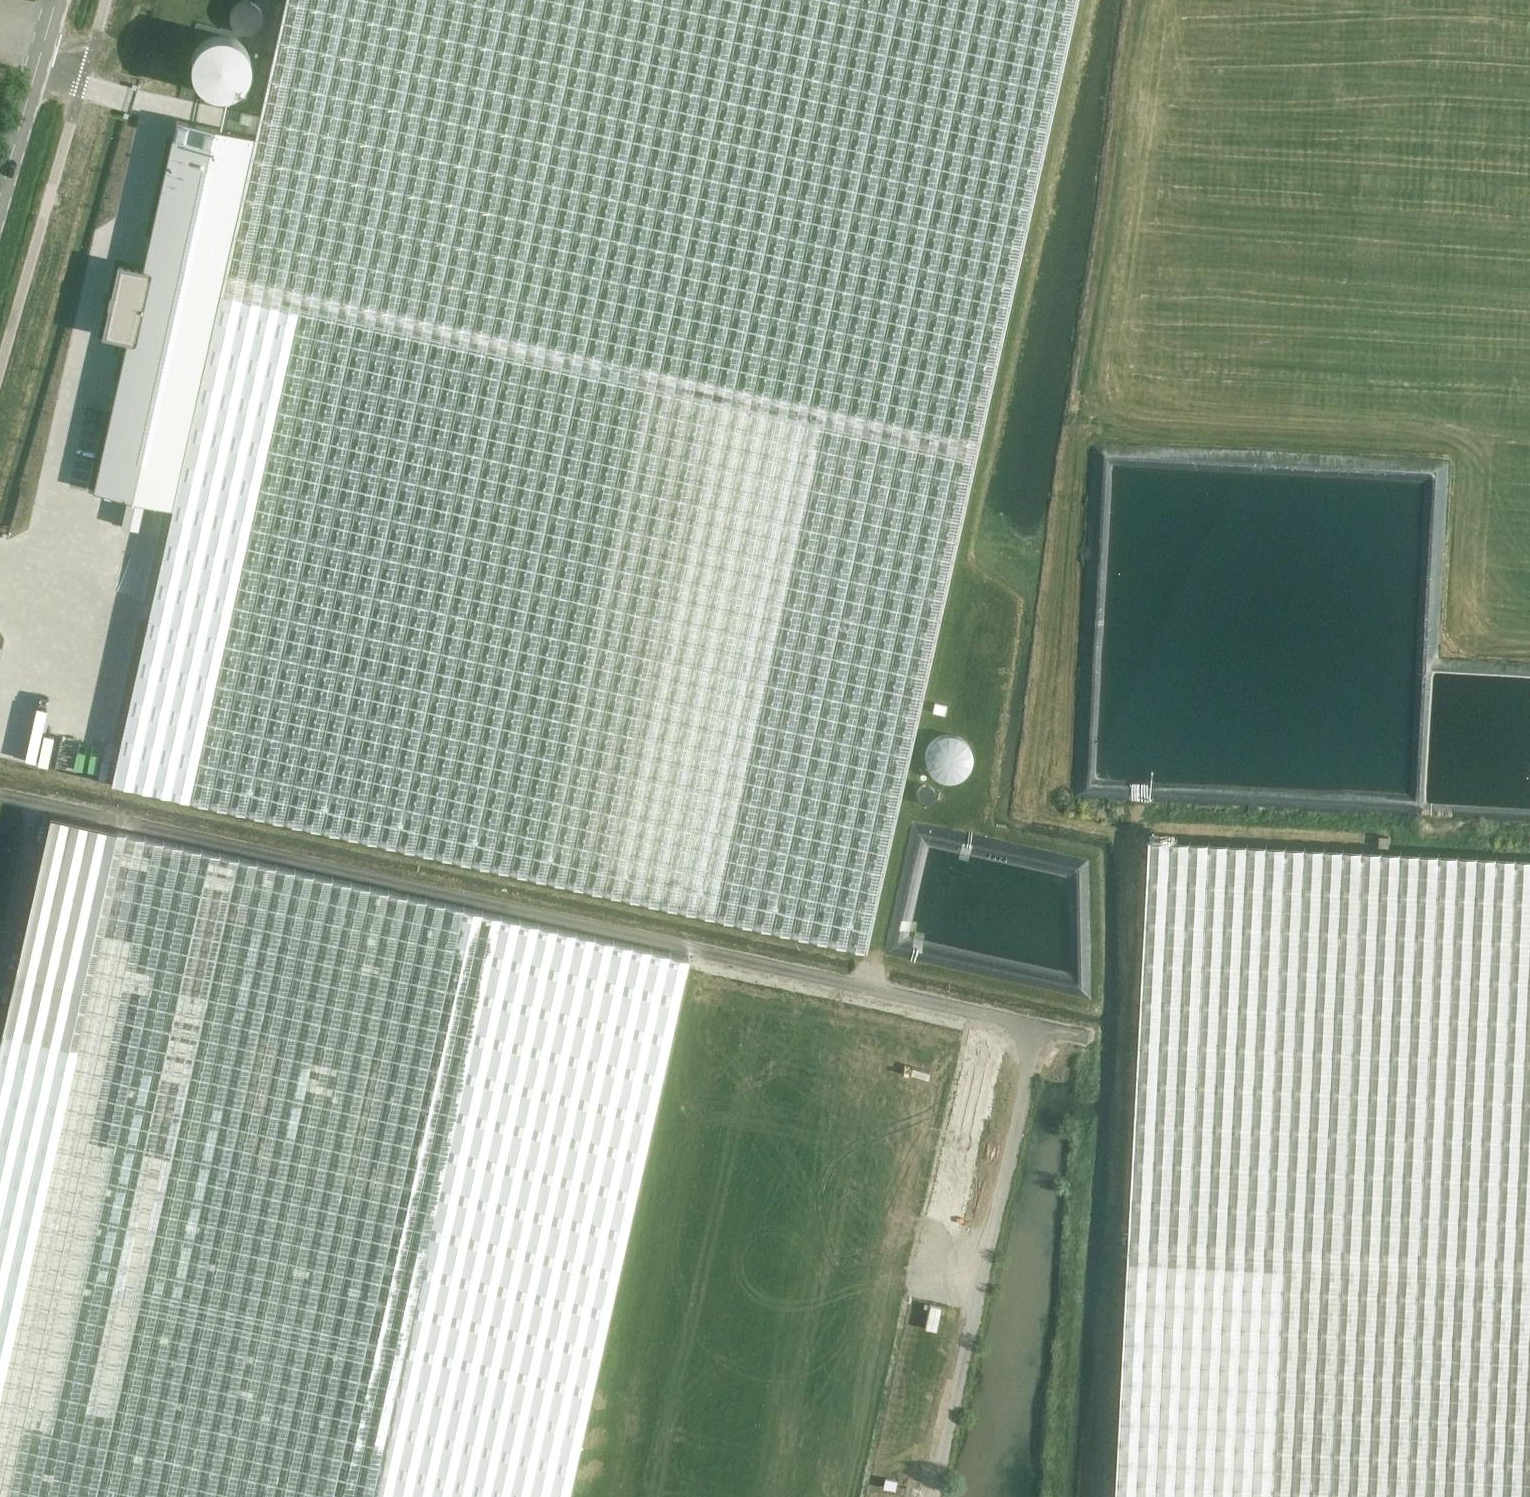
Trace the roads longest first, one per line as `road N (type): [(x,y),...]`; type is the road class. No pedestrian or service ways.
road 1 (tertiary): [(0,200),(59,0)]

